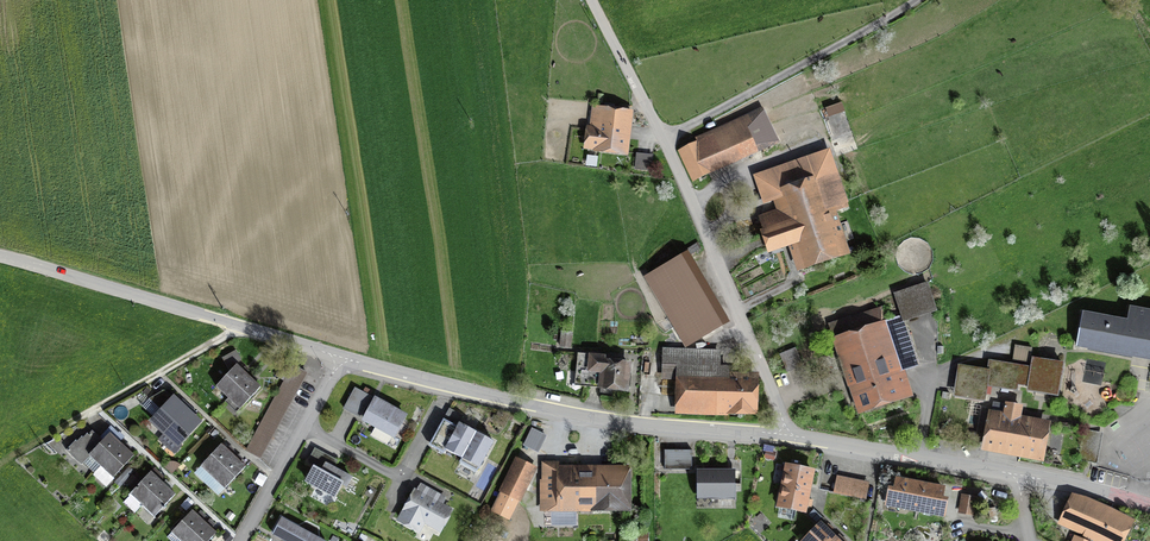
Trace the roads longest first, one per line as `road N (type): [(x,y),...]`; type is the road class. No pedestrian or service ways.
road 1 (residential): [(1149,505),(790,436)]
road 2 (unclassified): [(329,350),(0,257)]
road 3 (unclassified): [(662,137),(790,436)]
road 4 (unclassified): [(920,0),(662,137)]
road 5 (track): [(245,326),(13,460)]
road 6 (residential): [(790,436),(527,402)]
road 7 (unclassified): [(239,540),(329,350)]
road 8 (unclassified): [(527,402),(329,350)]
road 9 (unclassified): [(596,0),(662,137)]

